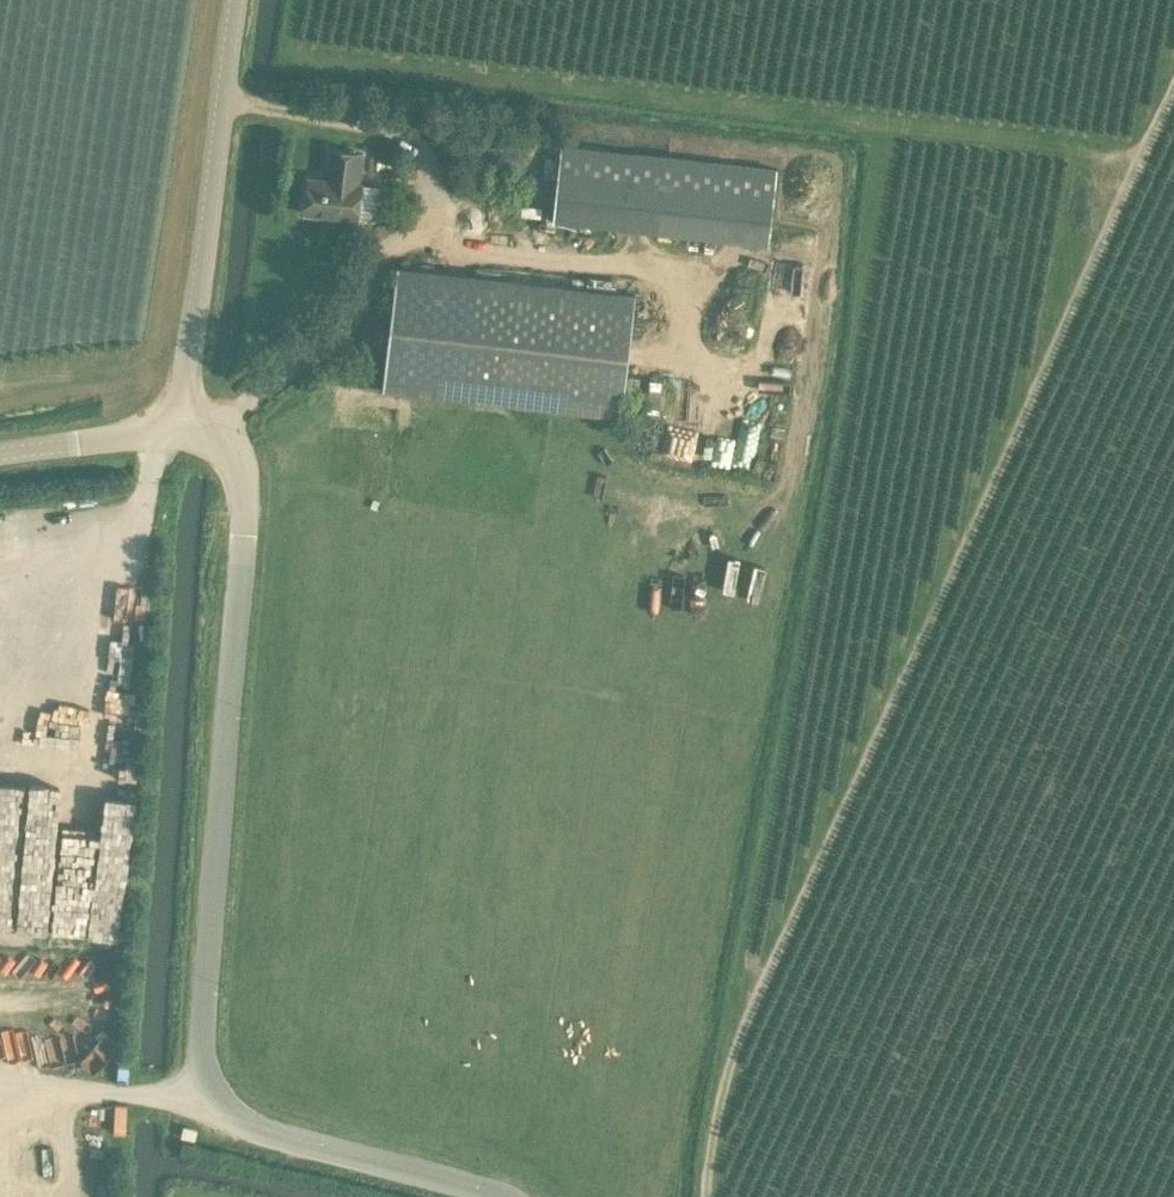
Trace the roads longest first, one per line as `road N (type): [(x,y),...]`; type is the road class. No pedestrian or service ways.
road 1 (unclassified): [(505,1196),(238,1125),(208,1089),(199,1048),(245,487),(235,456),(180,427)]
road 2 (unclassified): [(180,427),(241,0)]
road 3 (unclassified): [(0,452),(180,427)]

